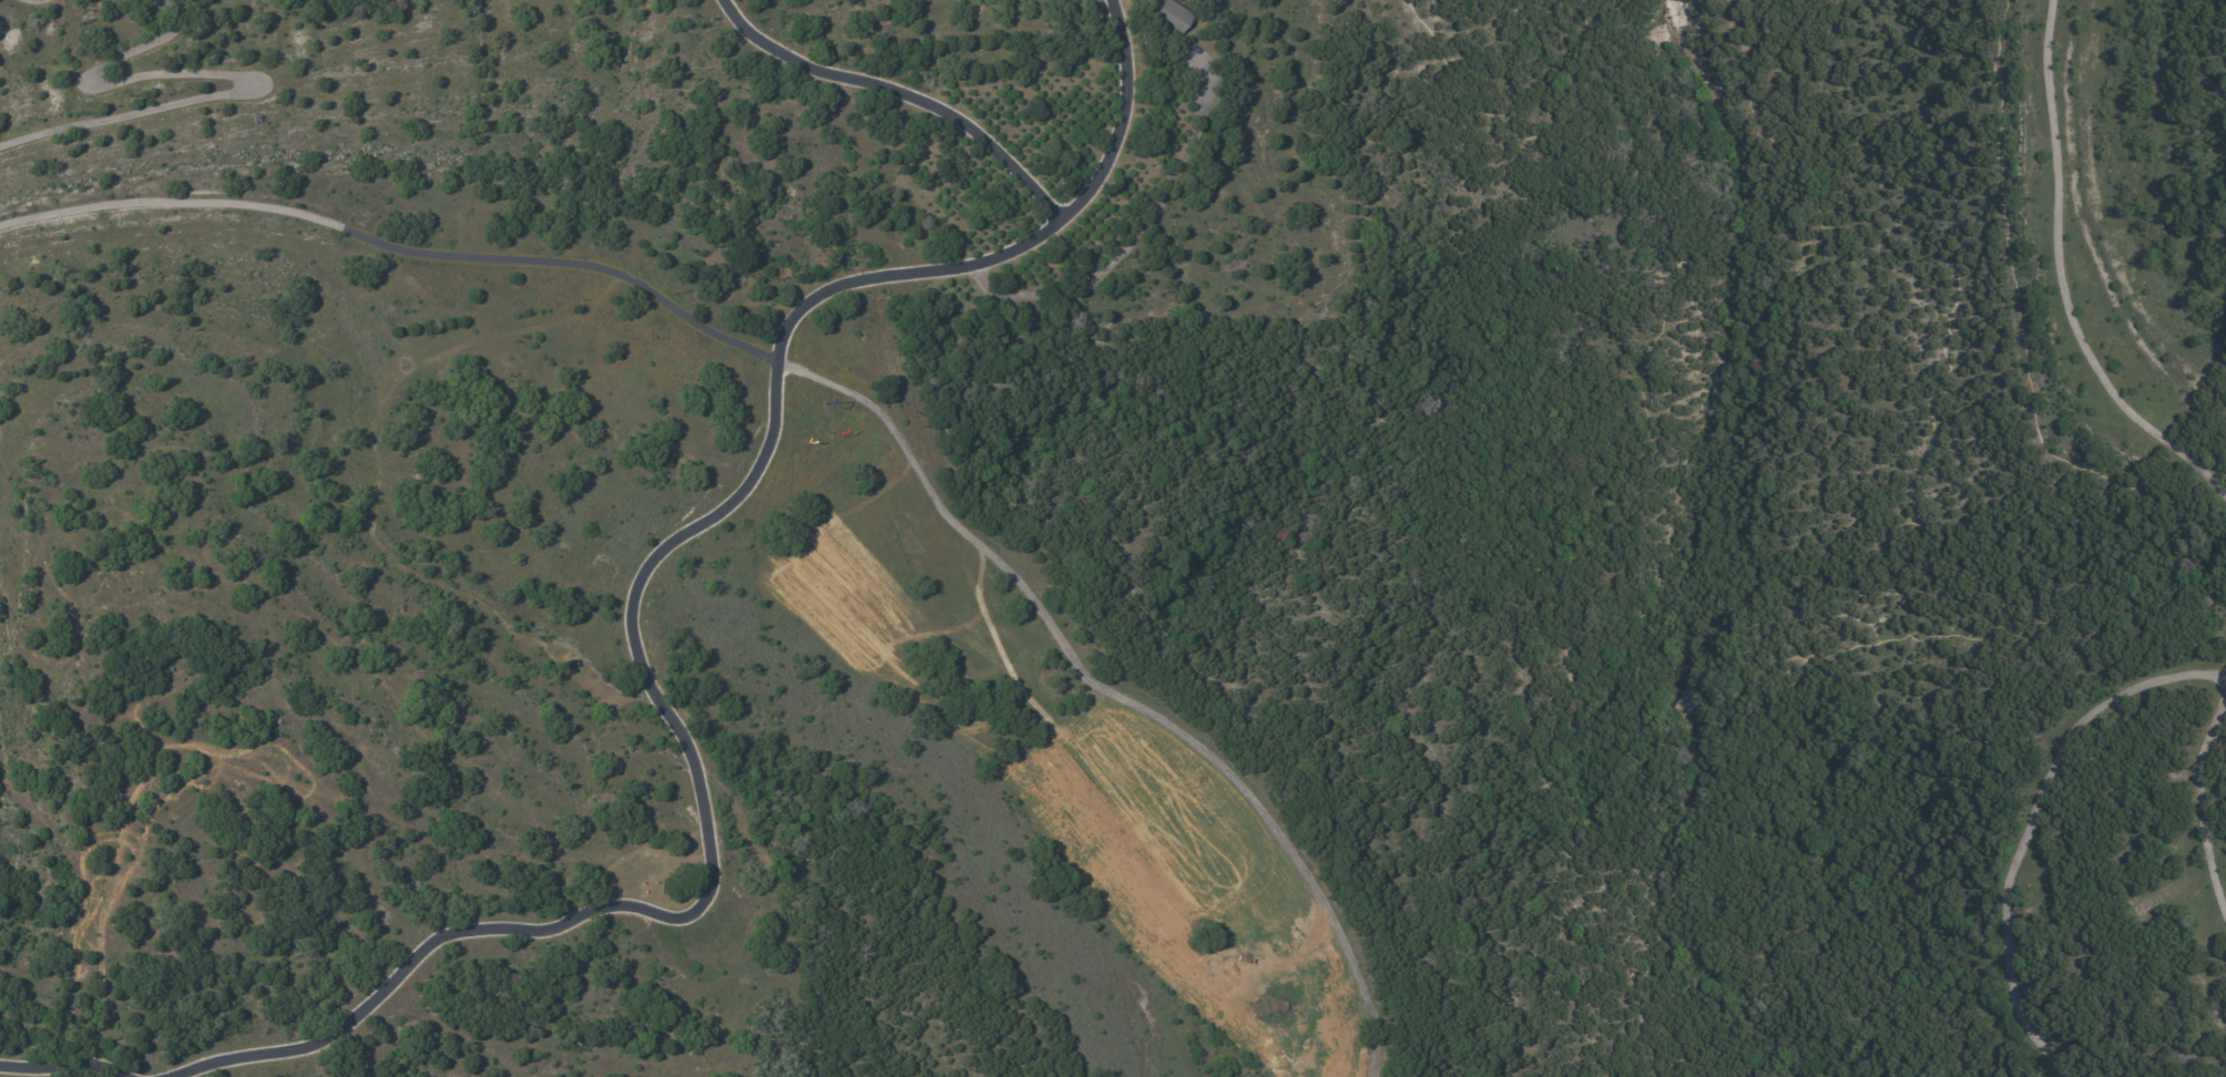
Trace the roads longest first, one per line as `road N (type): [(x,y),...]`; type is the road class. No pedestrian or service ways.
road 1 (track): [(787,365),(704,327),(637,280),(582,265),(407,254),(282,213),(228,204),(121,205),(0,229)]

